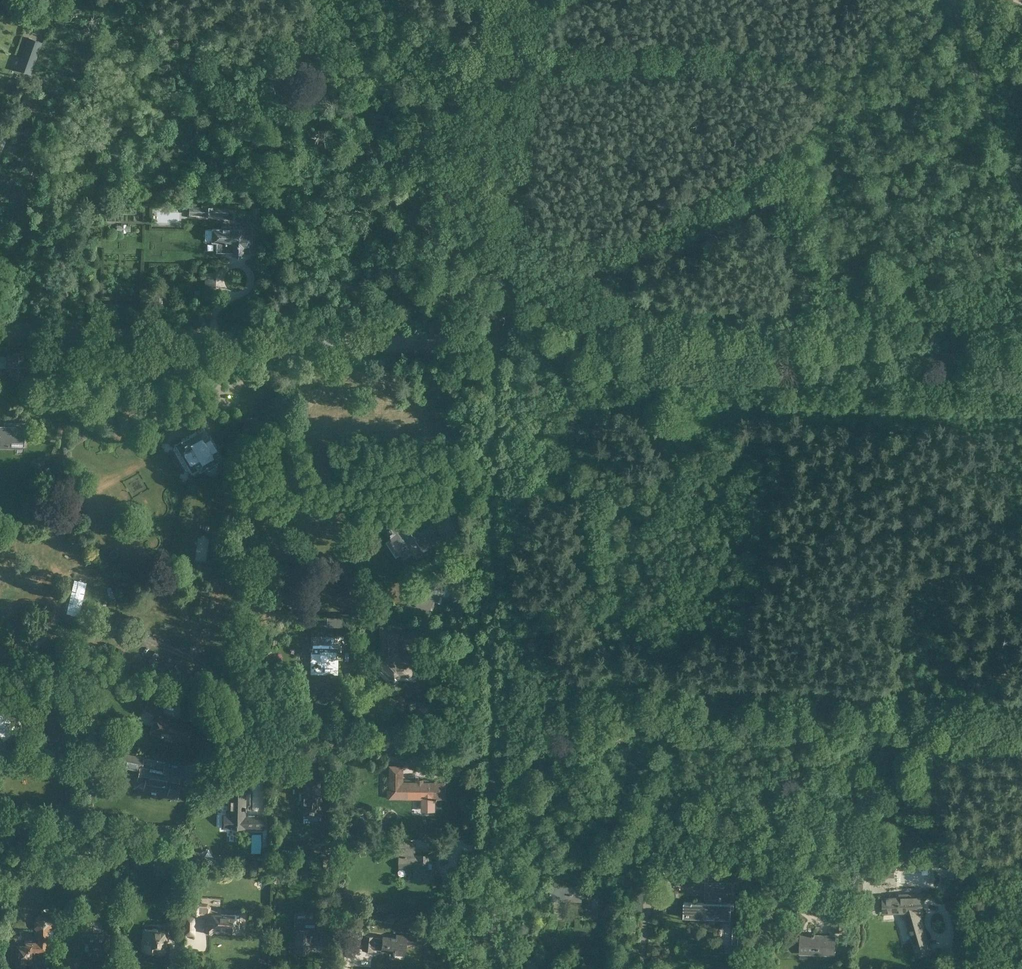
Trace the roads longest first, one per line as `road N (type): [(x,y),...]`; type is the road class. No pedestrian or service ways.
road 1 (residential): [(487,968),(491,348),(0,338)]
road 2 (track): [(491,348),(1021,368)]
road 3 (track): [(18,339),(22,293),(43,231),(83,159),(161,124),(185,130)]
road 4 (track): [(1021,184),(948,0)]
road 5 (track): [(27,0),(112,25),(134,0)]

